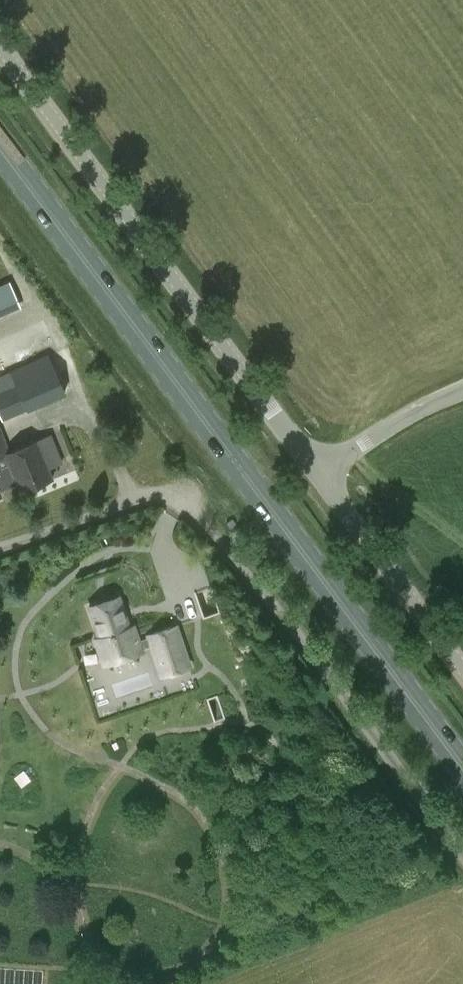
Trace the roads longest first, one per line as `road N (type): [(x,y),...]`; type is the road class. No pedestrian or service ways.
road 1 (primary): [(462,771),(0,149)]
road 2 (unclassified): [(462,854),(179,501),(160,494),(0,550)]
road 3 (unclassified): [(318,475),(0,49)]
road 4 (unclassified): [(462,670),(318,475)]
road 5 (unclassified): [(318,475),(462,389)]

